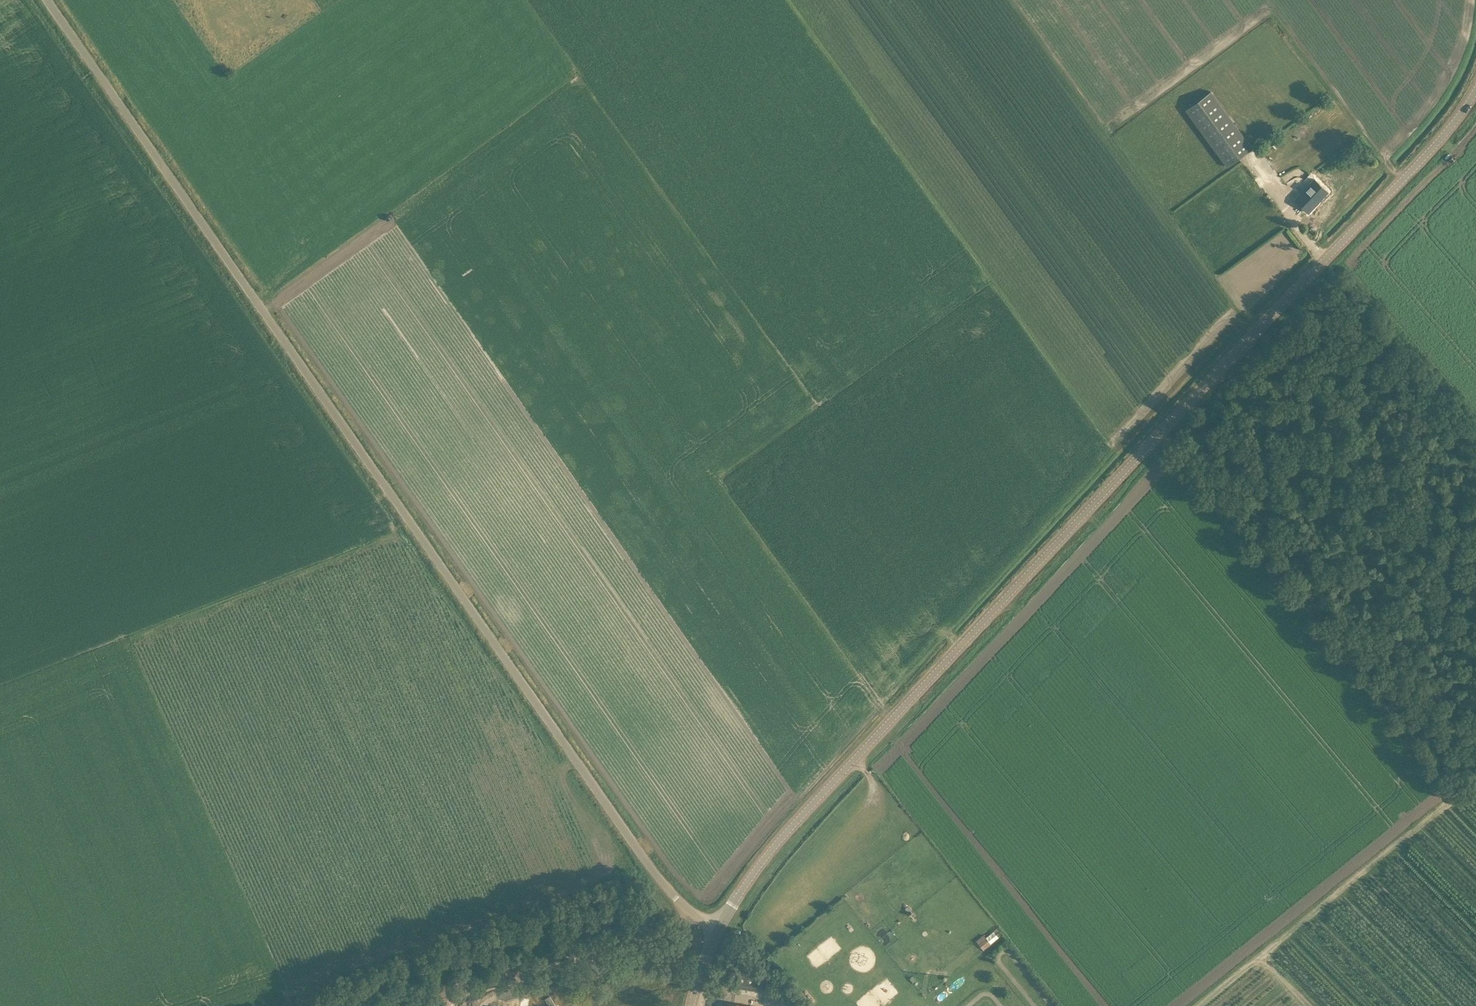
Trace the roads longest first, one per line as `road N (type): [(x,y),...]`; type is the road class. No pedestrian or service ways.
road 1 (unclassified): [(717,927),(664,886),(48,0)]
road 2 (tertiary): [(717,927),(768,850),(1458,112),(1475,83)]
road 3 (track): [(1475,624),(1239,347)]
road 4 (track): [(1197,1005),(1475,783)]
road 5 (track): [(692,913),(404,1005)]

